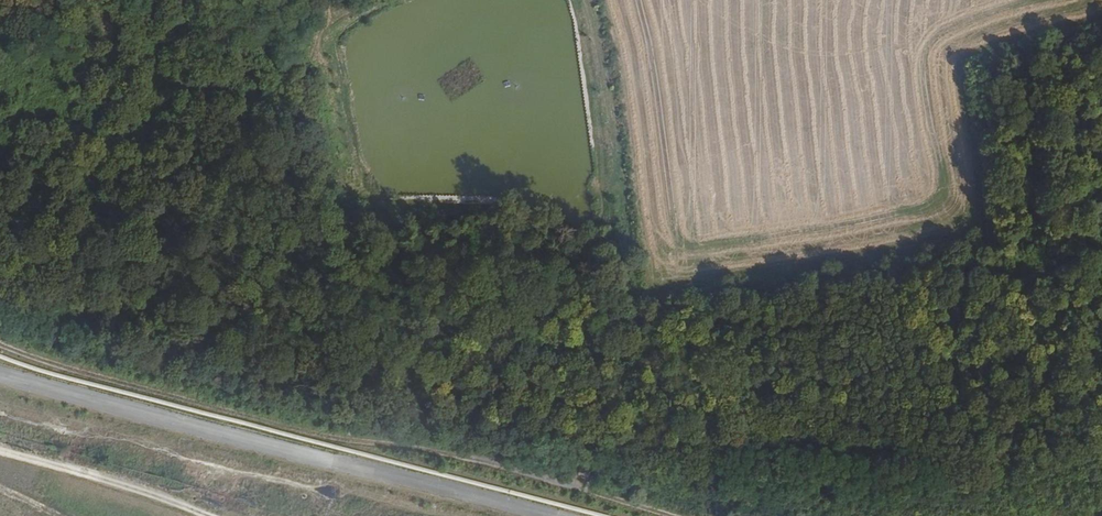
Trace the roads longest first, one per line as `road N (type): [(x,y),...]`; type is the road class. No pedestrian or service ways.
road 1 (track): [(210,515),(0,451)]

